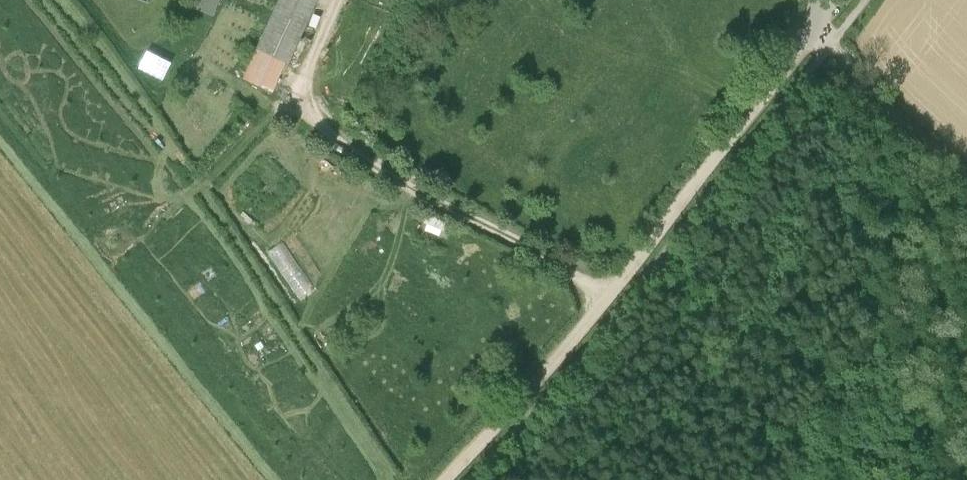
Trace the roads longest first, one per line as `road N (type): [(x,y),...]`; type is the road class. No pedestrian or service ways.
road 1 (track): [(817,21),(602,303),(442,479)]
road 2 (track): [(614,288),(419,194),(302,122)]
road 3 (track): [(966,173),(830,45)]

